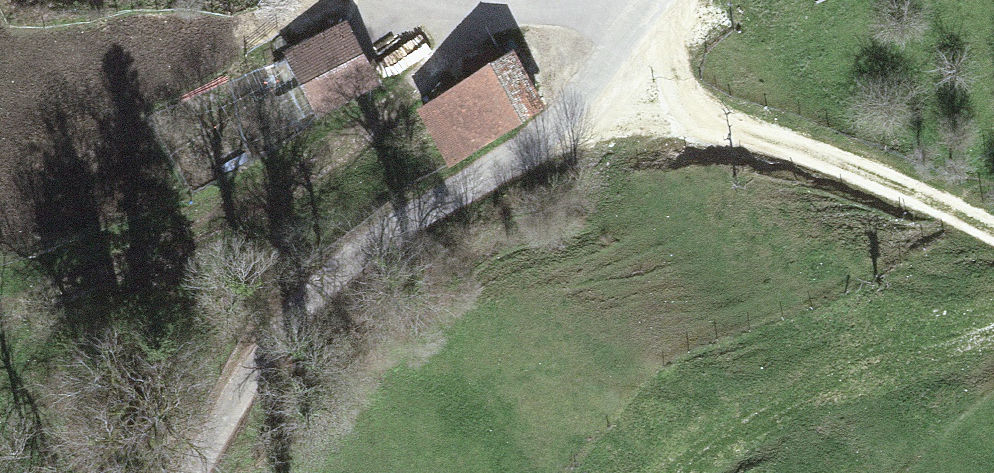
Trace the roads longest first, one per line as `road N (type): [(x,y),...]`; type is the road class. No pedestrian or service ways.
road 1 (unclassified): [(658,0),(617,71),(590,100),(379,267),(337,310),(215,472)]
road 2 (track): [(993,207),(818,125),(617,71)]
road 3 (track): [(0,358),(19,358),(174,472)]

